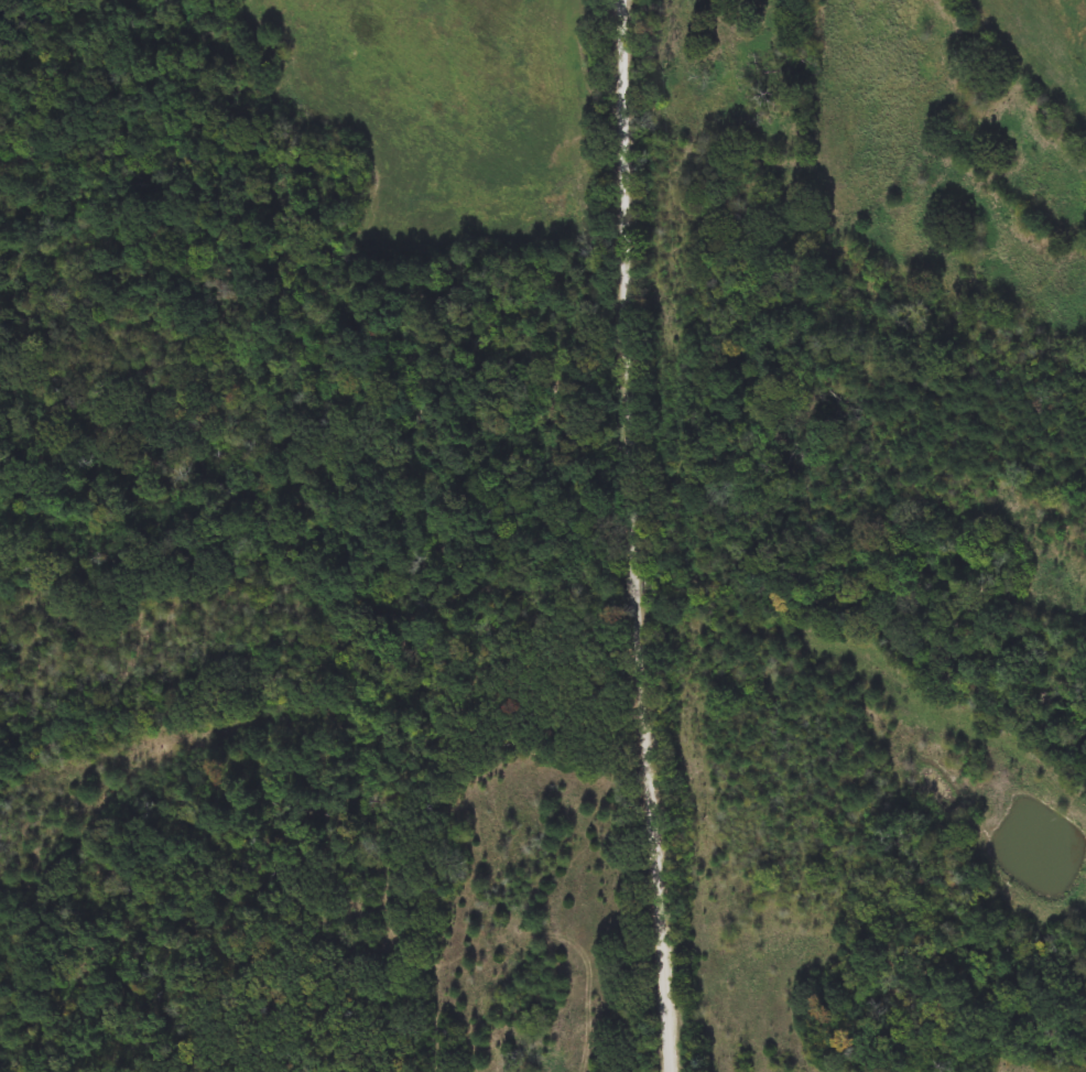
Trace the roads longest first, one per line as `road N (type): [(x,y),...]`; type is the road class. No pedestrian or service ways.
road 1 (residential): [(673,1071),(634,565),(625,0)]

